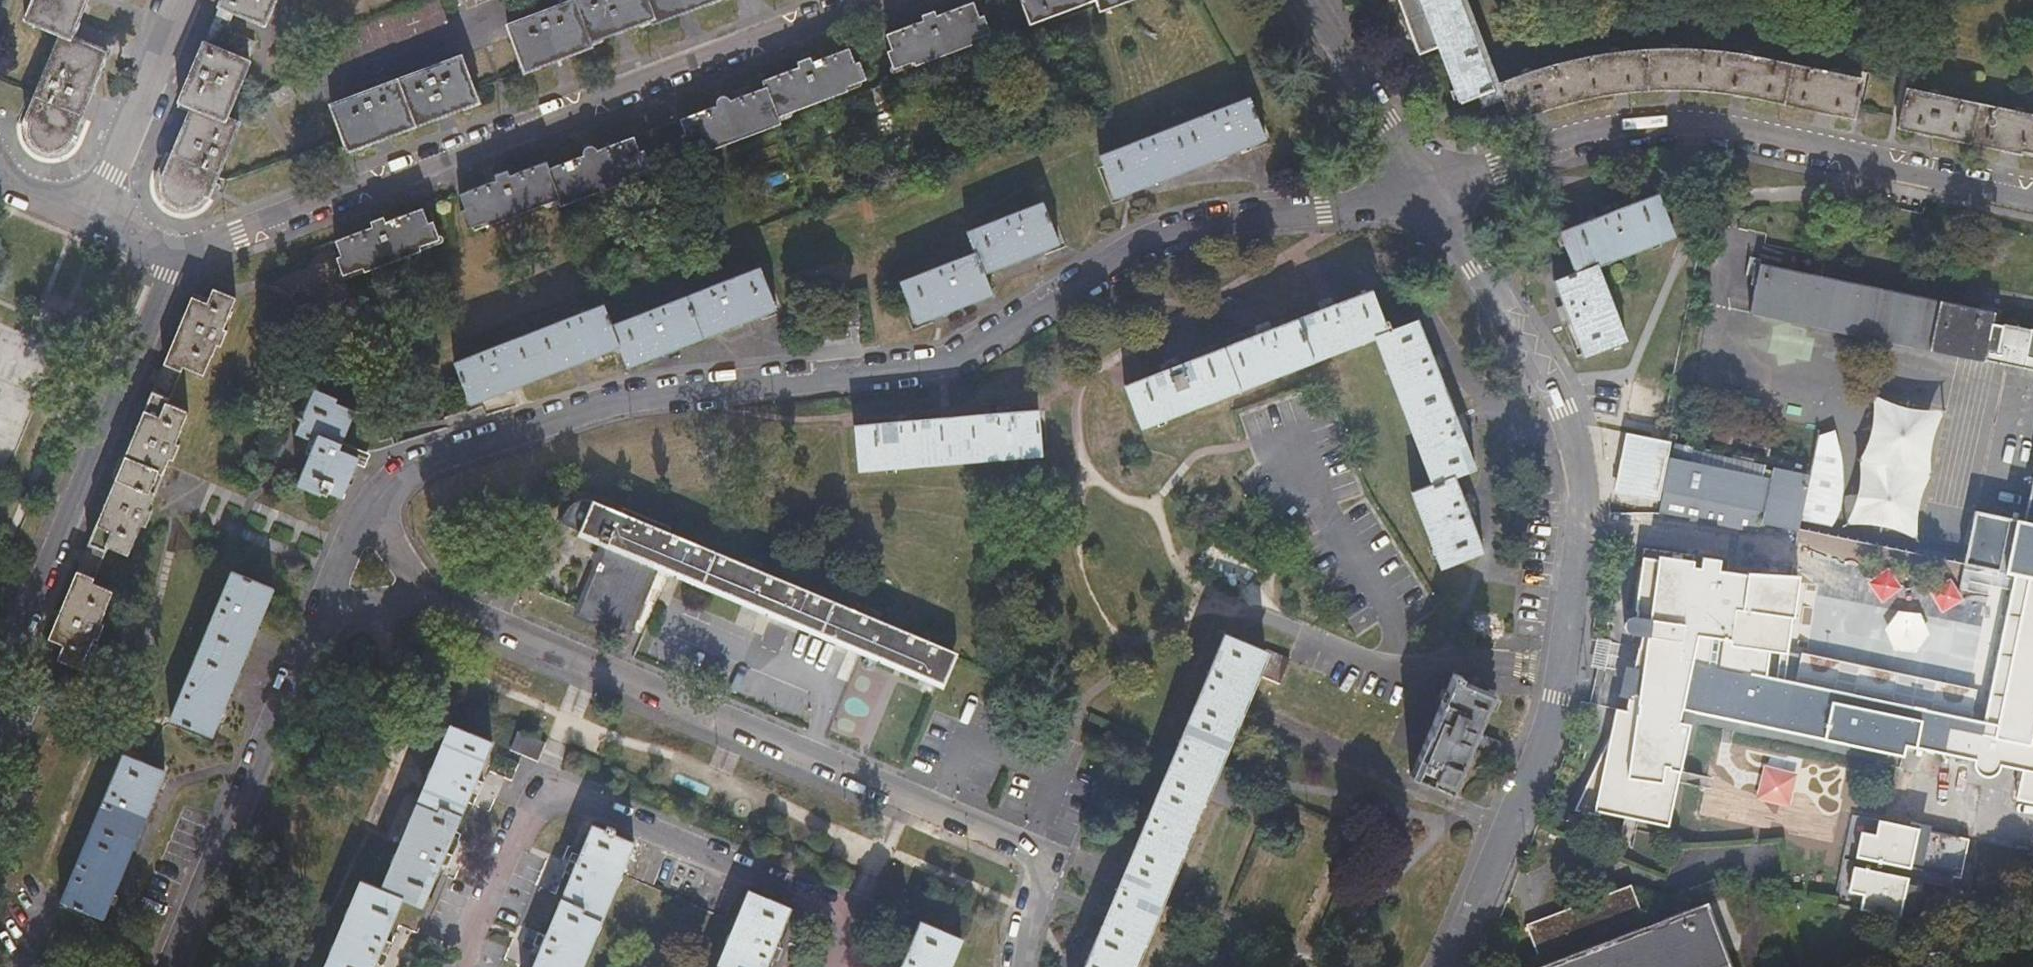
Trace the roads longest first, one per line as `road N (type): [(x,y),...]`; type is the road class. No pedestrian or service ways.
road 1 (unclassified): [(341,562),(381,491),(471,444),(627,398),(950,361),(1177,236),(1426,184)]
road 2 (unclassified): [(1021,966),(1051,856),(341,562)]
road 3 (residential): [(1450,966),(1559,695),(1582,496),(1562,408),(1426,184)]
road 4 (residential): [(174,254),(869,0)]
road 5 (residential): [(1426,184),(1619,128),(1715,127),(2032,198)]
road 6 (residential): [(0,666),(174,254)]
road 7 (unclassified): [(167,966),(341,562)]
road 8 (residential): [(95,220),(187,0)]
road 9 (residential): [(1426,184),(1311,0)]
road 10 (track): [(2032,903),(1932,966)]

